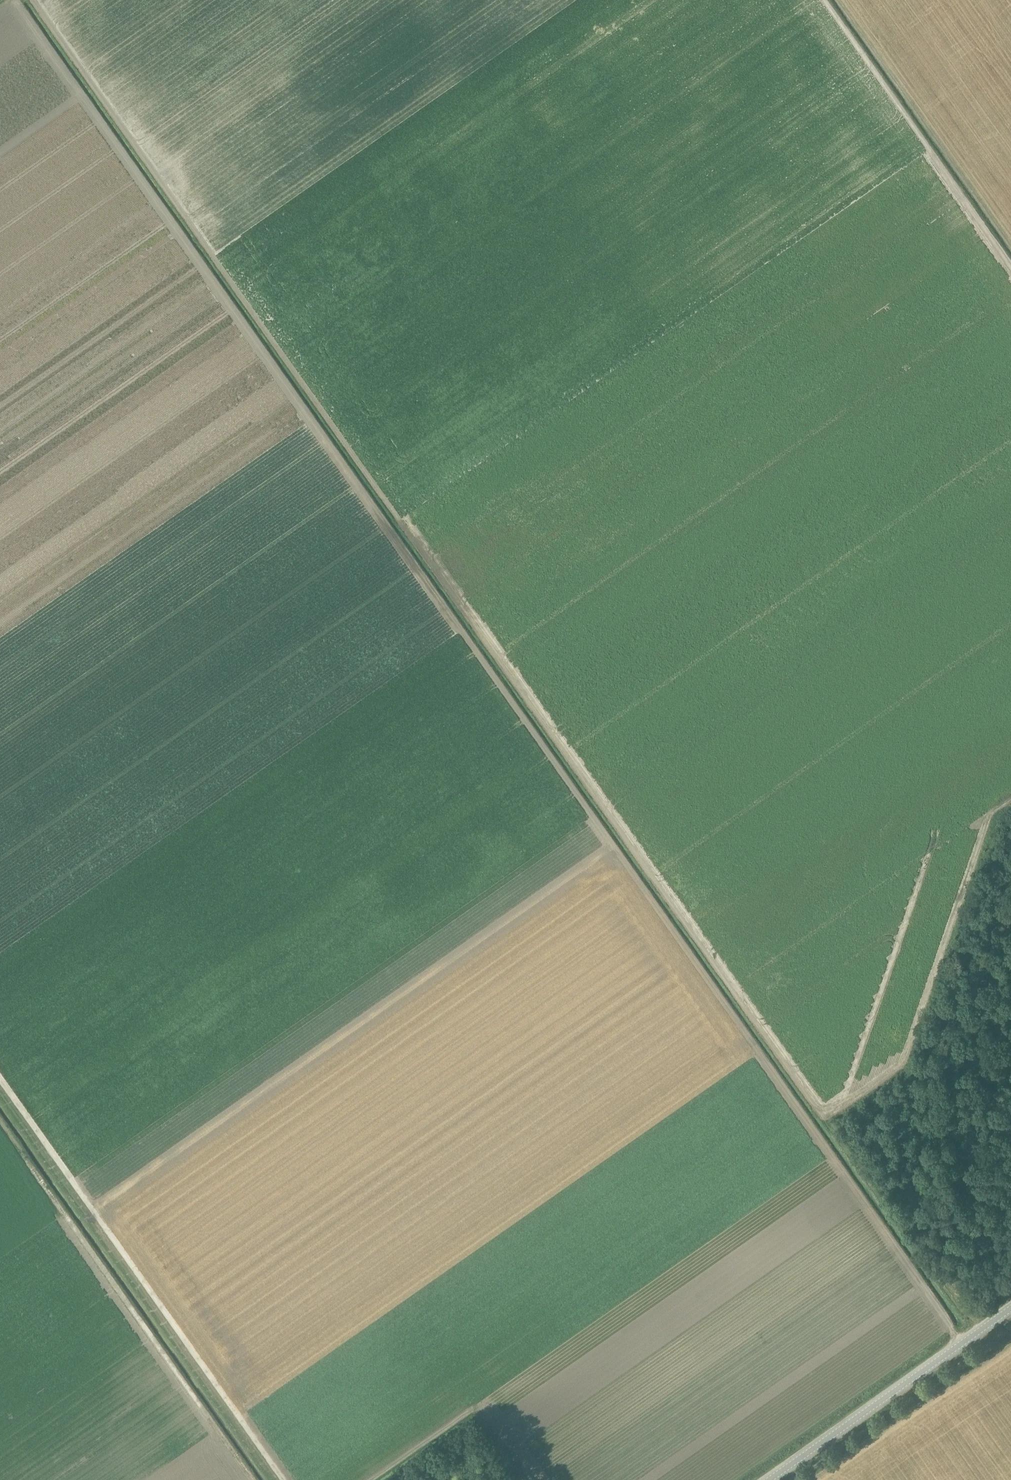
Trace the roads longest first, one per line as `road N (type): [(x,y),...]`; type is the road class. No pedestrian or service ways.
road 1 (unclassified): [(769,1479),(1010,1308)]
road 2 (track): [(980,1330),(826,1122)]
road 3 (track): [(1010,1090),(975,1126),(949,1173),(948,1287)]

